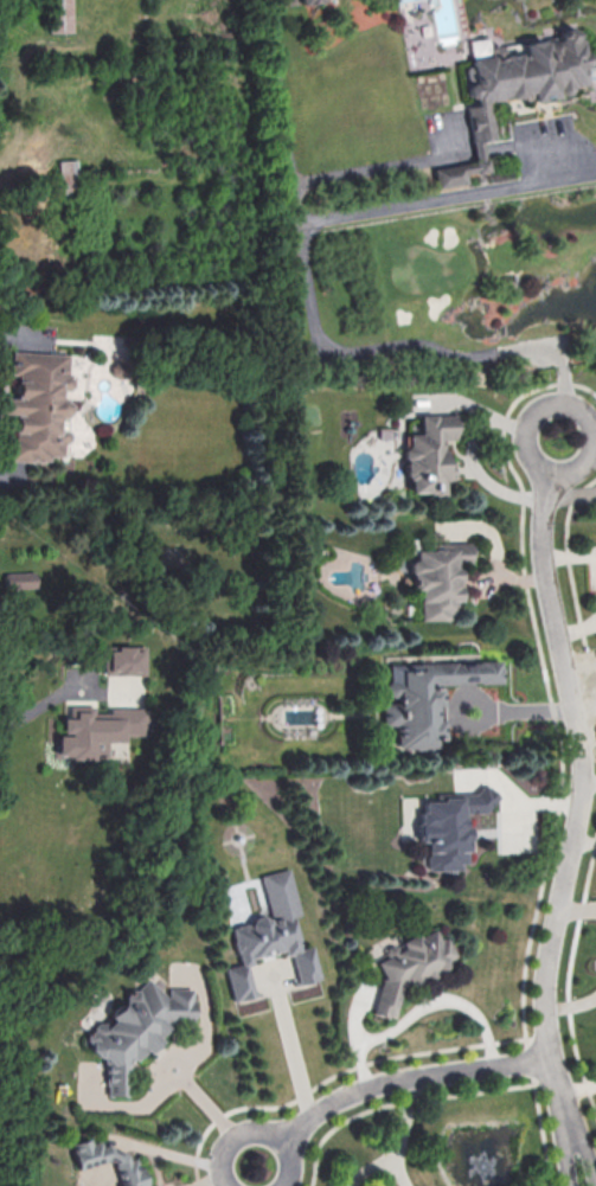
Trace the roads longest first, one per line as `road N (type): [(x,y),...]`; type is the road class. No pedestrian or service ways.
road 1 (residential): [(564,1110),(546,994),(583,781),(579,726),(544,570),(546,487),(562,435)]
road 2 (residential): [(551,1054),(367,1086),(307,1120),(249,1169)]

